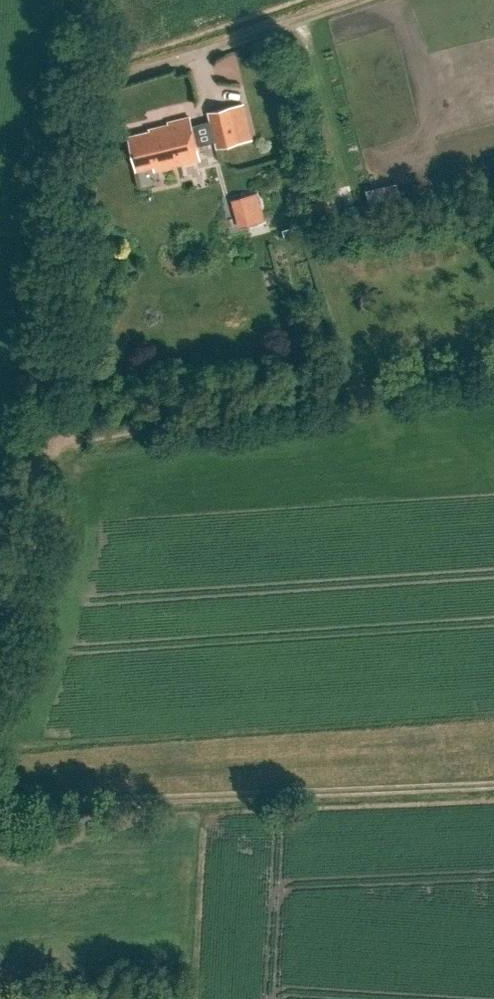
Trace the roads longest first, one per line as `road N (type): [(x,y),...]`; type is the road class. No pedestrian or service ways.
road 1 (unclassified): [(0,678),(35,558),(70,330),(96,0)]
road 2 (track): [(0,807),(493,787)]
road 3 (track): [(52,446),(493,366)]

